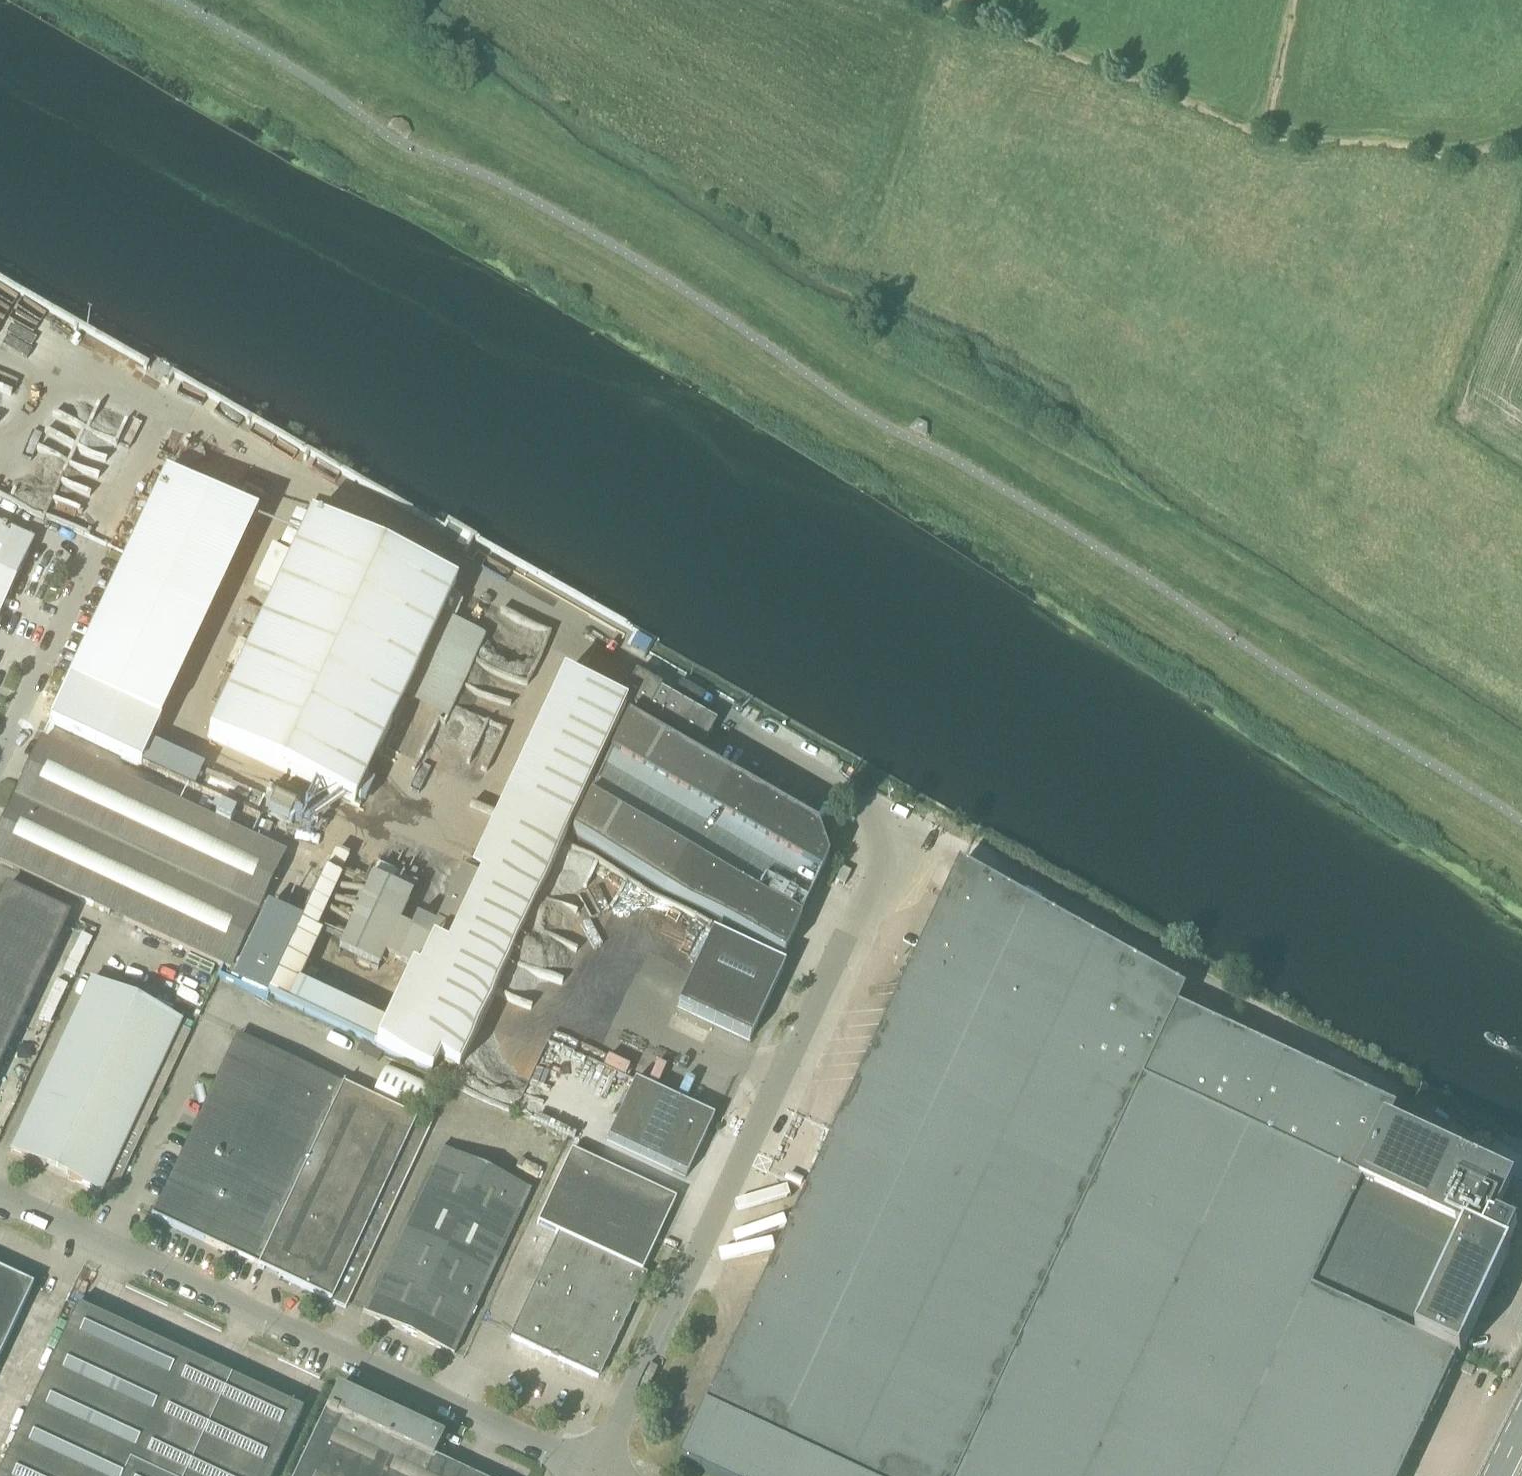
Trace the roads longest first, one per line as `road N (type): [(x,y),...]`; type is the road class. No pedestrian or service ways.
road 1 (unclassified): [(594,1472),(896,829)]
road 2 (unclassified): [(594,1472),(0,1198)]
road 3 (unclassified): [(0,766),(104,543)]

